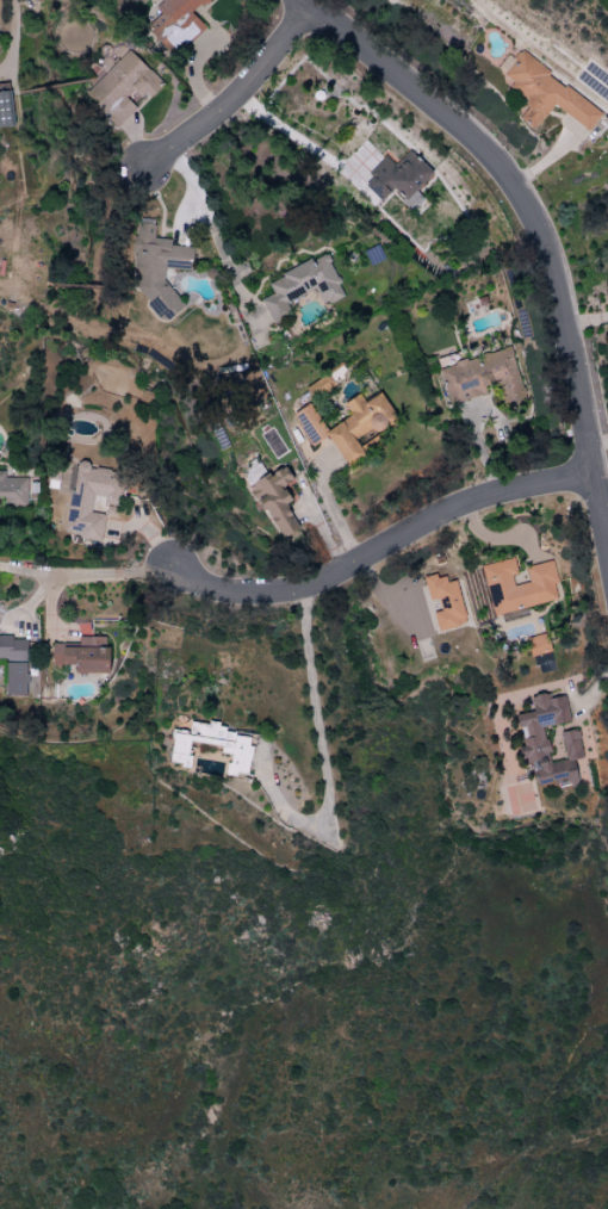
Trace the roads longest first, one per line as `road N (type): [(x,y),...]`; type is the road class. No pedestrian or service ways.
road 1 (residential): [(607,552),(556,275),(526,207),(459,128),(300,0)]
road 2 (residential): [(172,569),(207,589),(289,591),(473,500),(593,475)]
road 3 (residential): [(142,167),(229,101),(308,7)]

